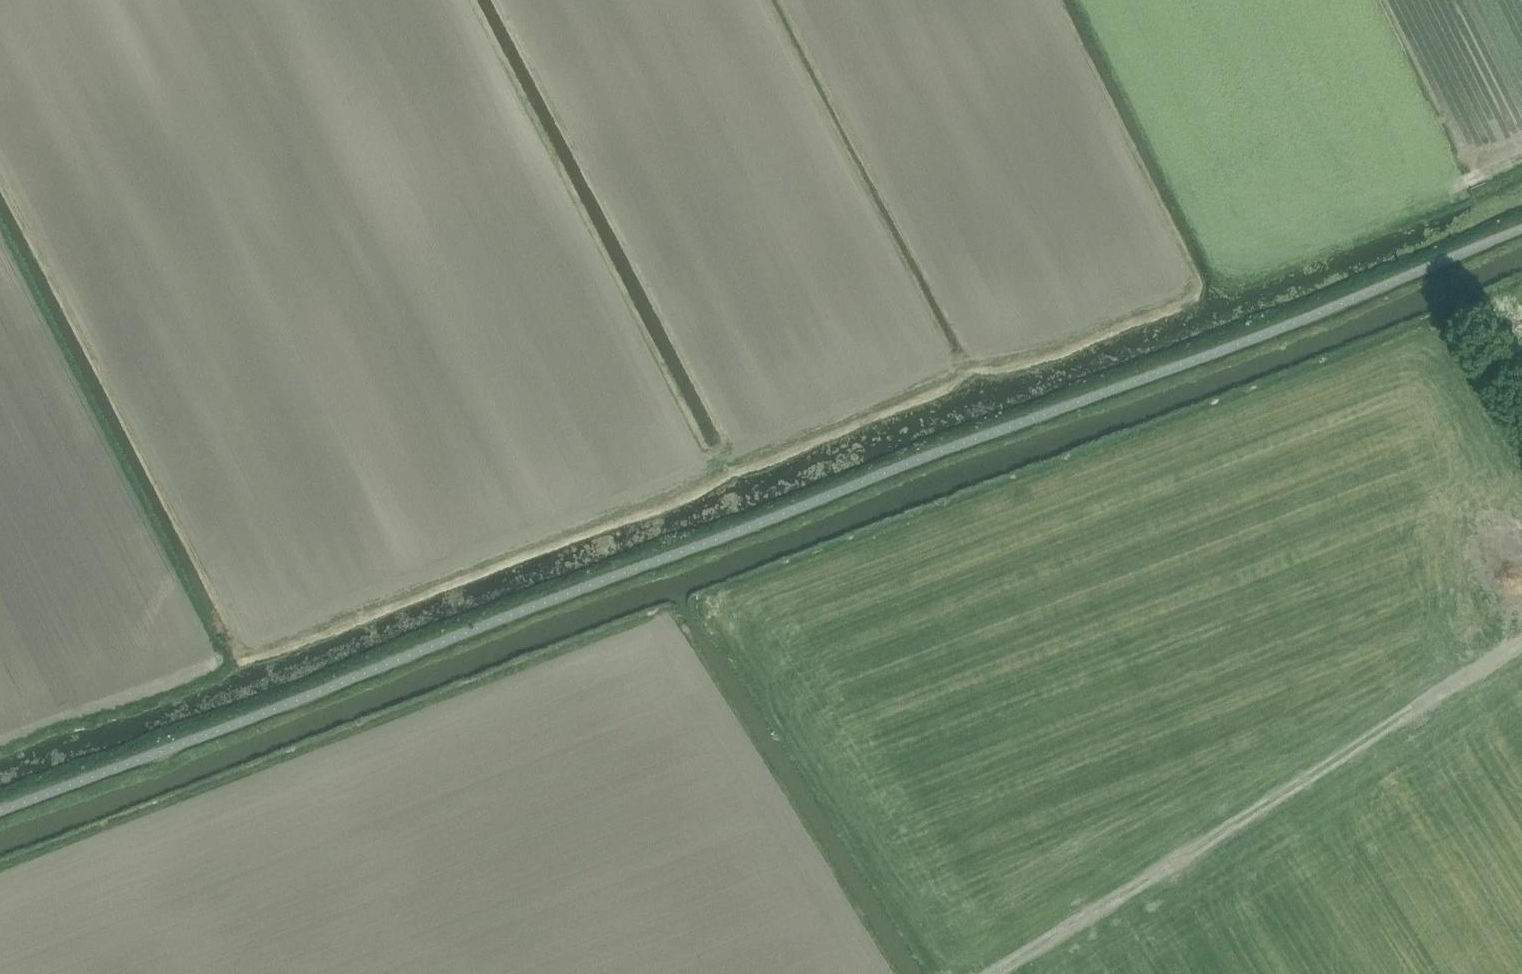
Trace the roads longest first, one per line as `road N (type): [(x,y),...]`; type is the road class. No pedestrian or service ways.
road 1 (track): [(996,973),(1521,640)]
road 2 (track): [(1336,239),(1216,0)]

